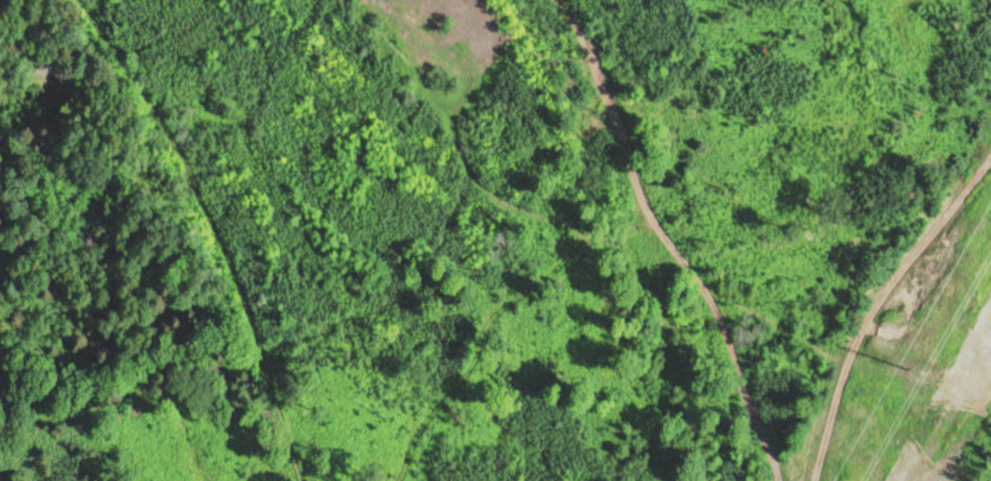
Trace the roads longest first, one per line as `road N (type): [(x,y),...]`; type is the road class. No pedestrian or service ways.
road 1 (track): [(639,0),(776,480)]

